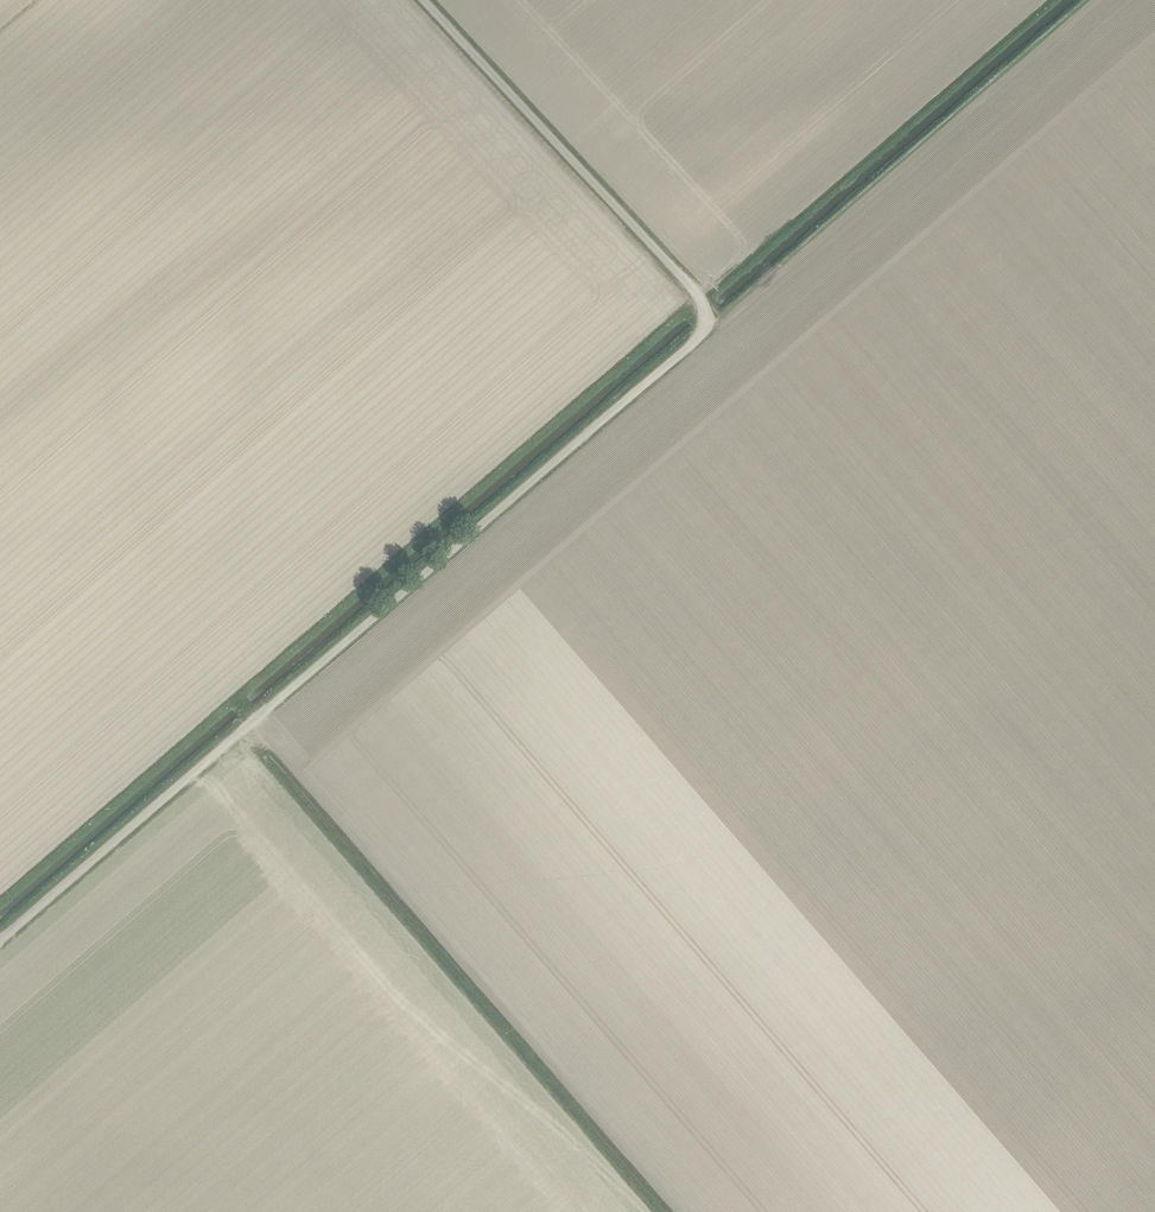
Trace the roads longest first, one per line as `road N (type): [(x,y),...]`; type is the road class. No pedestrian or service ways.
road 1 (unclassified): [(0,941),(700,336),(707,320),(702,302),(680,274),(425,0)]

